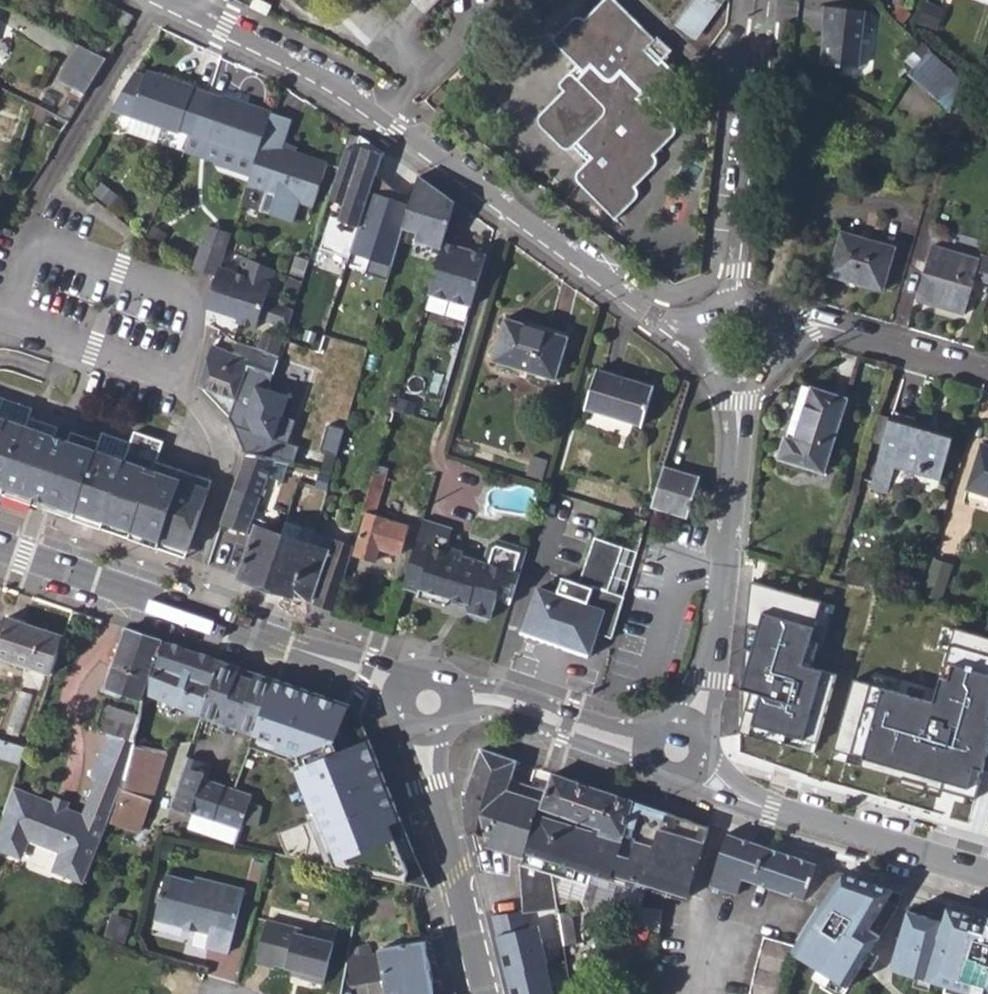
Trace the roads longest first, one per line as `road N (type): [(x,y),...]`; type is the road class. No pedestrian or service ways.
road 1 (residential): [(706,330),(670,330),(452,163),(162,0)]
road 2 (secondary): [(0,548),(178,613),(369,671),(429,706)]
road 3 (residential): [(677,754),(711,675),(738,505),(735,374)]
road 4 (secondary): [(677,754),(768,810),(987,872)]
road 5 (residential): [(767,0),(734,305)]
road 6 (tertiary): [(484,993),(432,782),(429,706)]
road 7 (secondary): [(429,706),(503,705),(677,754)]
road 8 (residential): [(987,371),(812,323),(775,331)]

